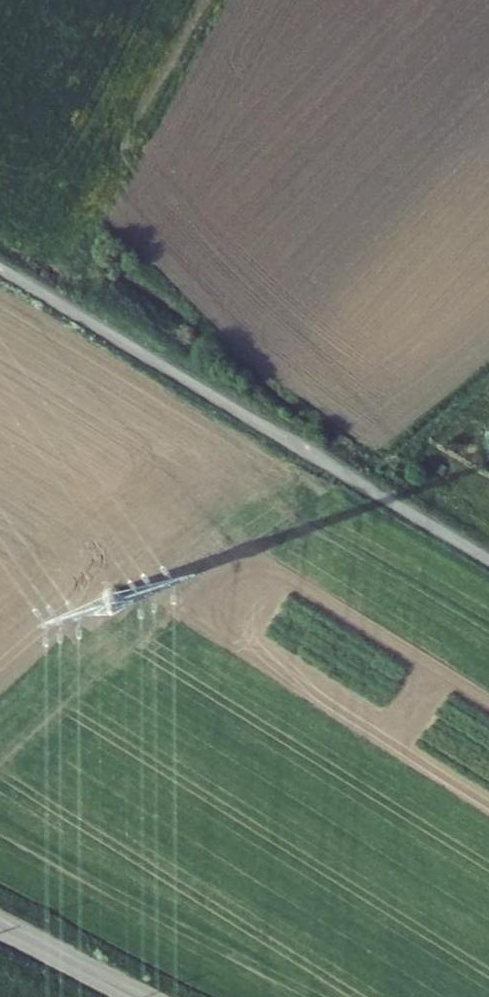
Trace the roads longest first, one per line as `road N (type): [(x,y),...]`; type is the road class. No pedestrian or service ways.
road 1 (unclassified): [(141,996),(0,923)]

